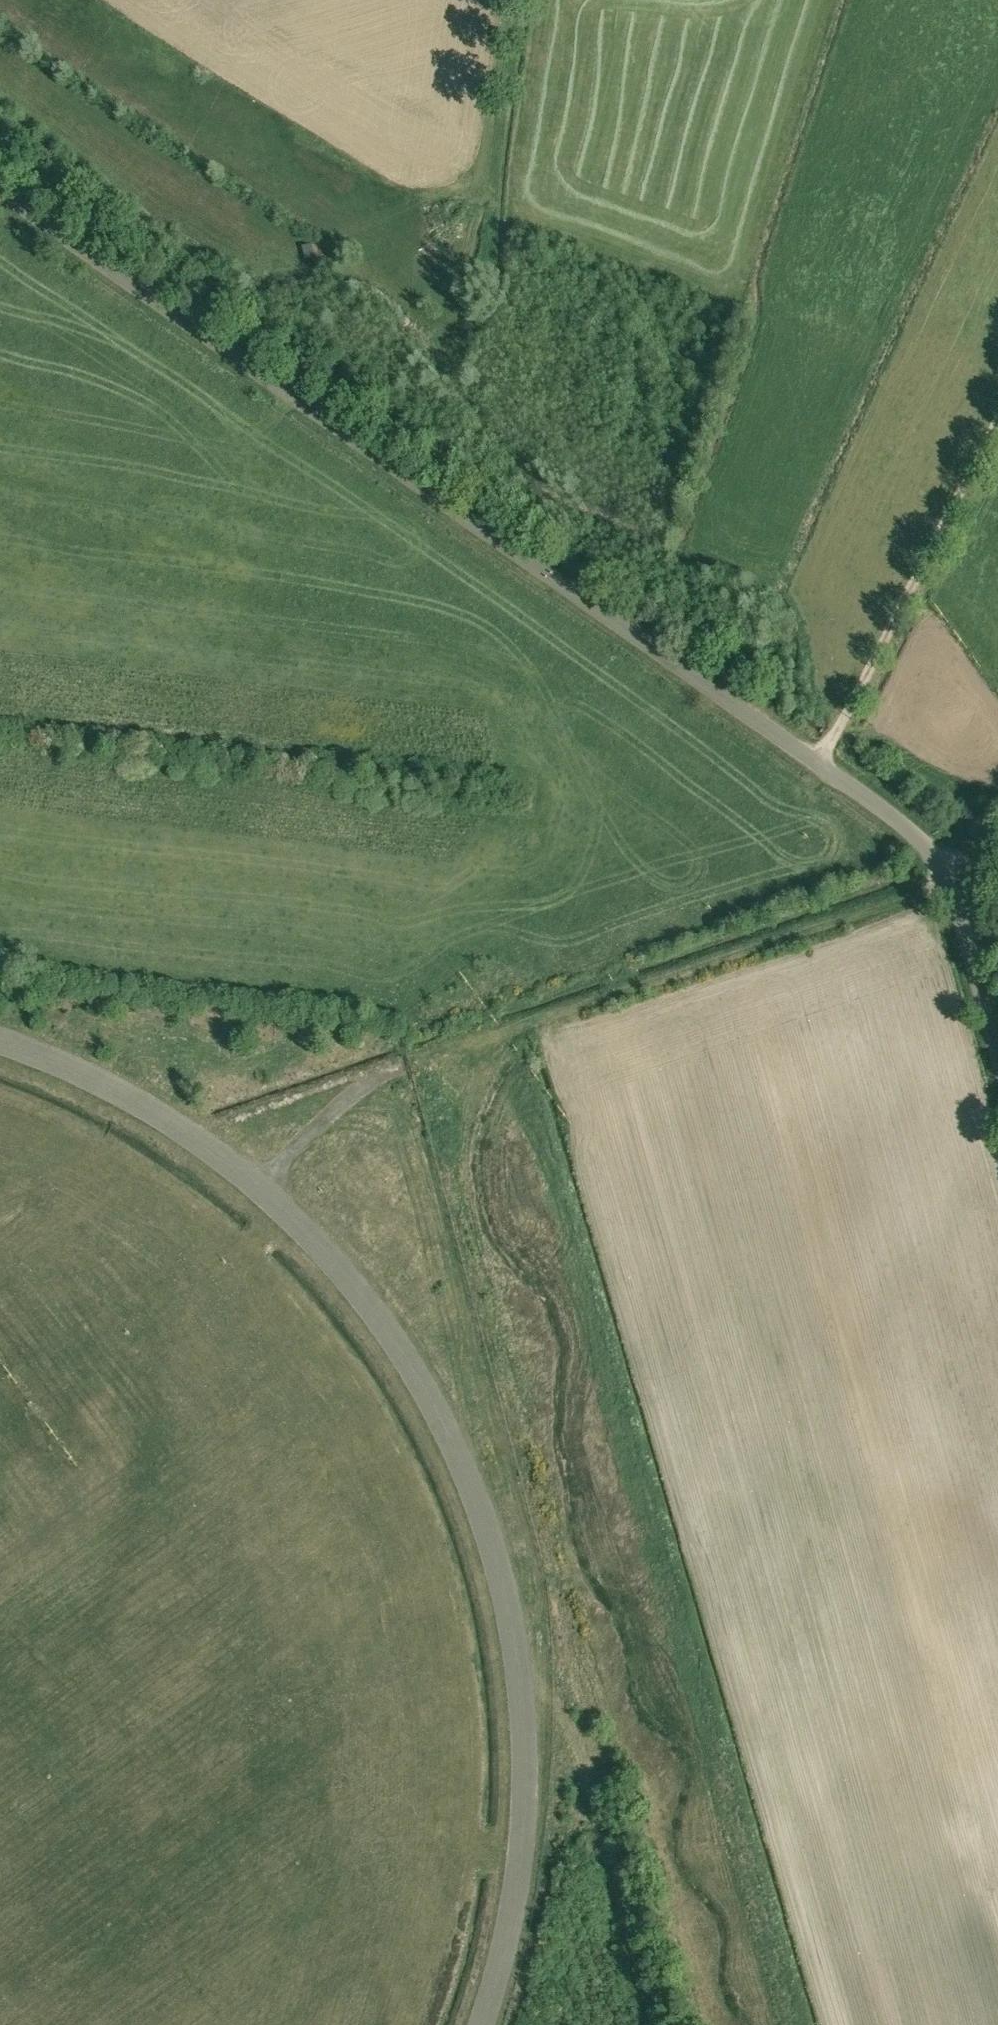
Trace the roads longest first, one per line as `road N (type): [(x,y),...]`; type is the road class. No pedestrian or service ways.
road 1 (unclassified): [(997,1057),(954,899),(902,827),(0,193)]
road 2 (track): [(819,767),(997,417)]

